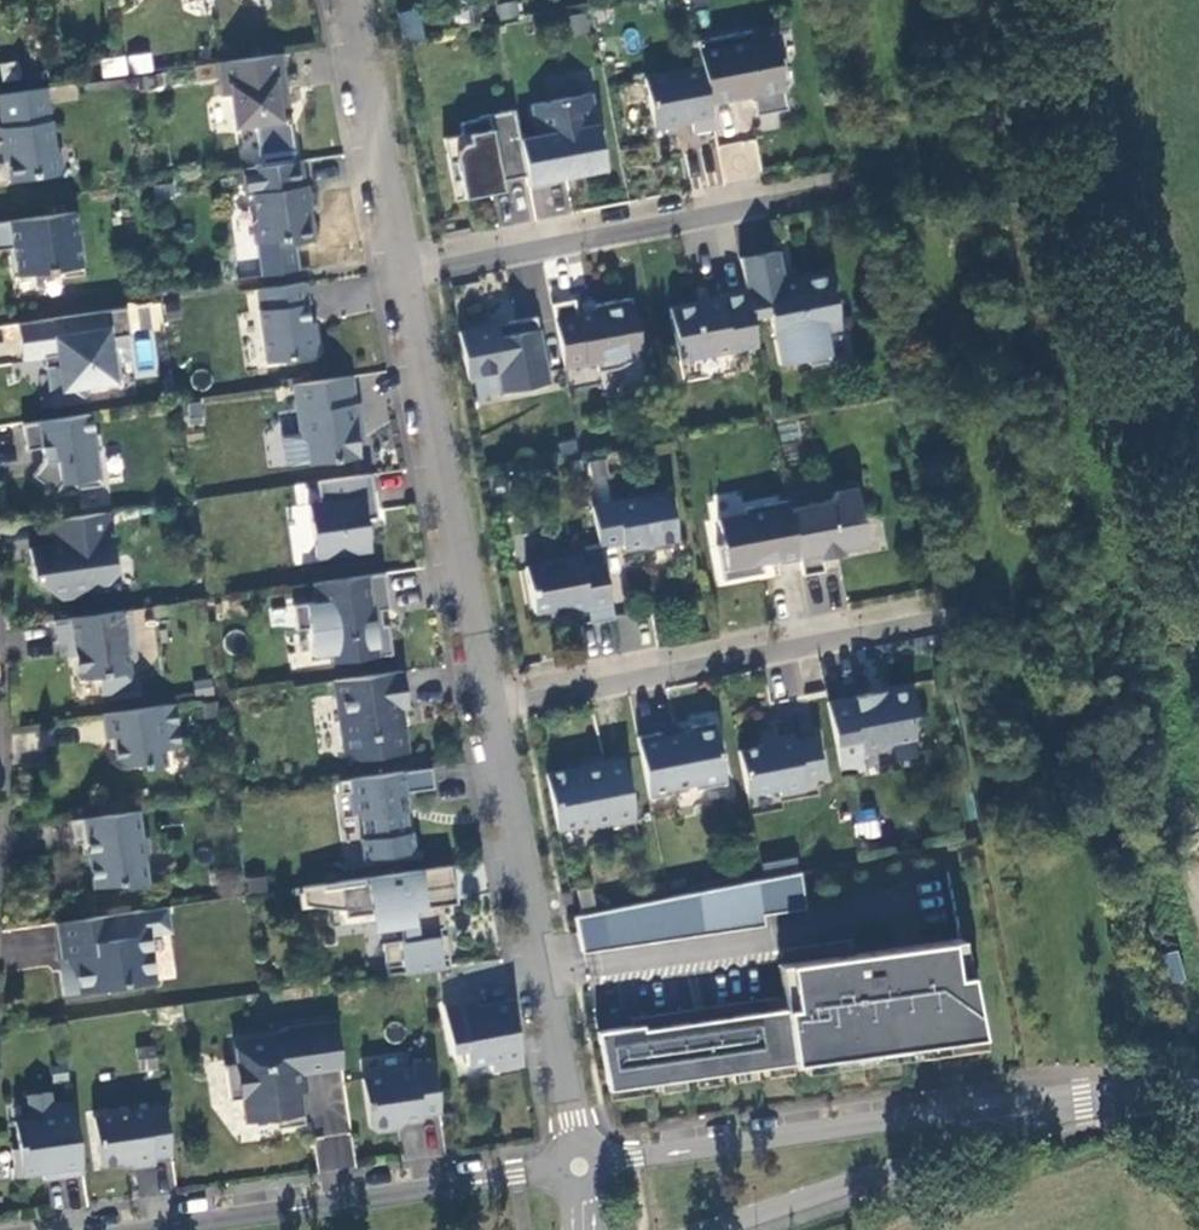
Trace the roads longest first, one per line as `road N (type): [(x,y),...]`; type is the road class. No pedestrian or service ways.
road 1 (unclassified): [(1134,1101),(1082,1096),(579,1169)]
road 2 (residential): [(1019,601),(488,704)]
road 3 (residential): [(918,175),(404,272)]
road 4 (residential): [(488,704),(579,1169)]
road 5 (residential): [(404,272),(488,704)]
road 6 (unclassified): [(725,1229),(1134,1101)]
road 7 (unclassified): [(579,1169),(155,1229)]
road 8 (residential): [(351,0),(404,272)]

